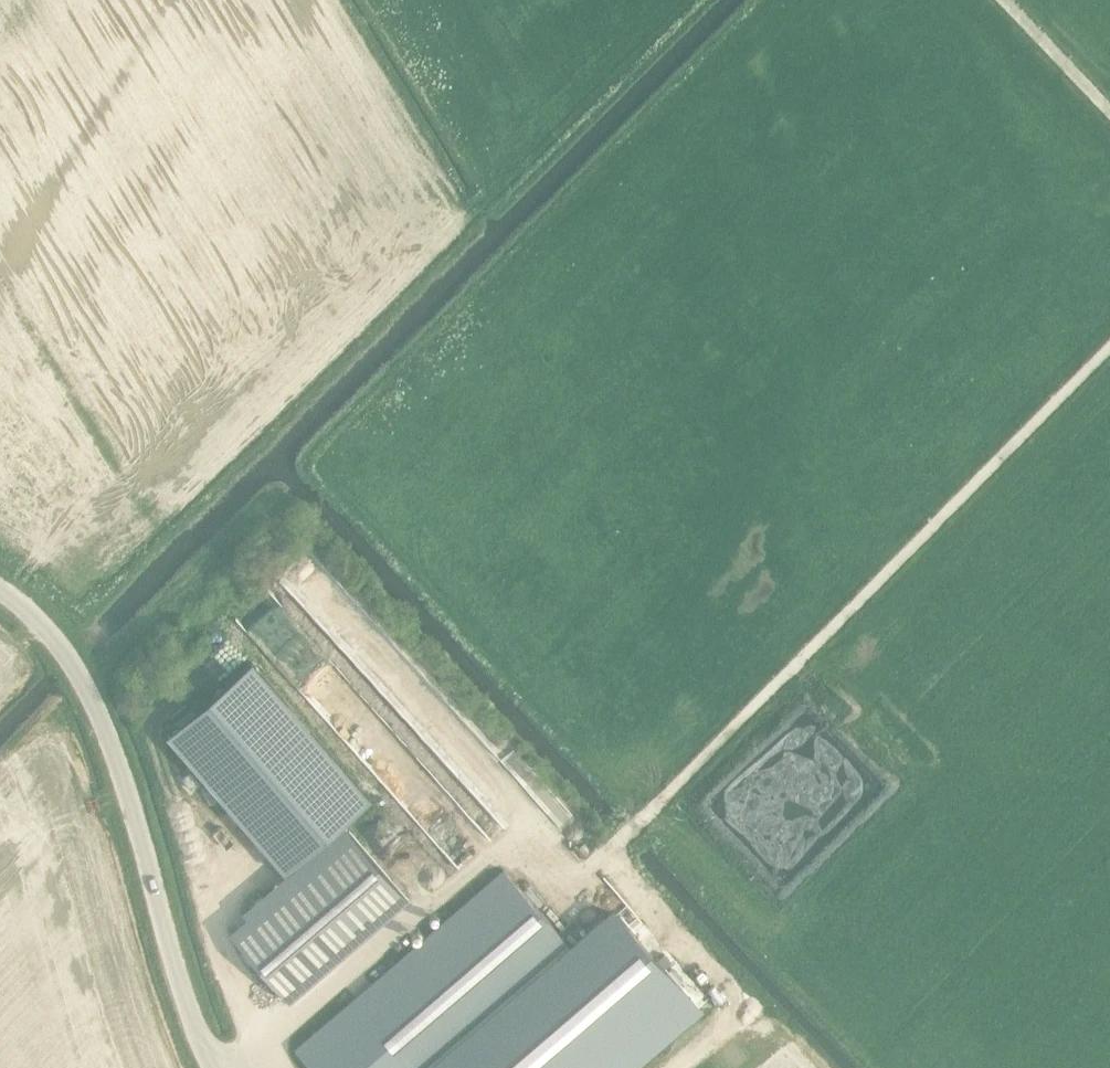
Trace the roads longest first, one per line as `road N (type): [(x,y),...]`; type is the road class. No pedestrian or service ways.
road 1 (unclassified): [(213,1067),(98,713),(51,635),(0,588)]

